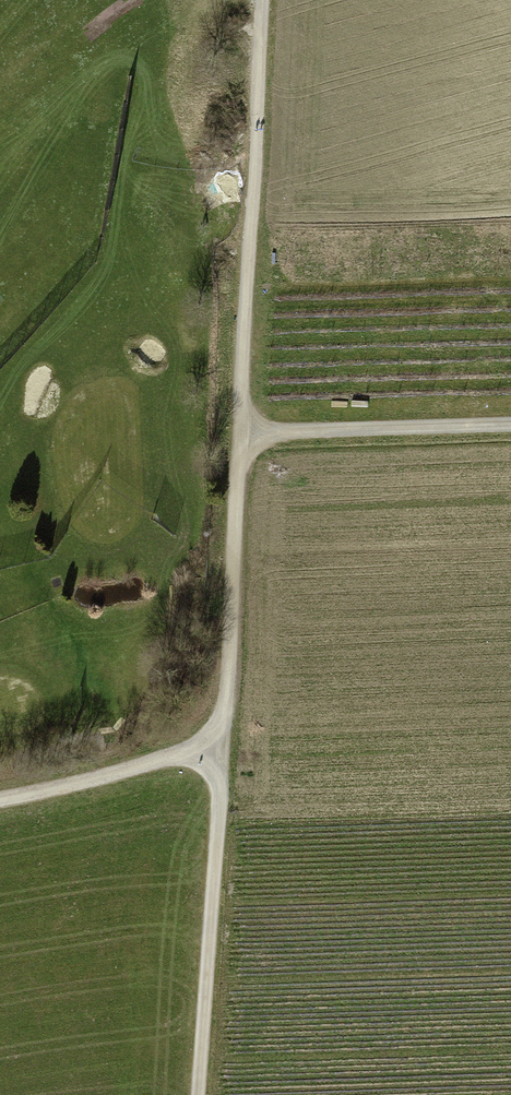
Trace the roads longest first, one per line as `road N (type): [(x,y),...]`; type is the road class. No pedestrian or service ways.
road 1 (track): [(263,0),(239,433)]
road 2 (track): [(222,751),(199,1094)]
road 3 (track): [(239,433),(222,751)]
road 4 (track): [(510,425),(239,433)]
road 5 (track): [(0,799),(222,751)]

